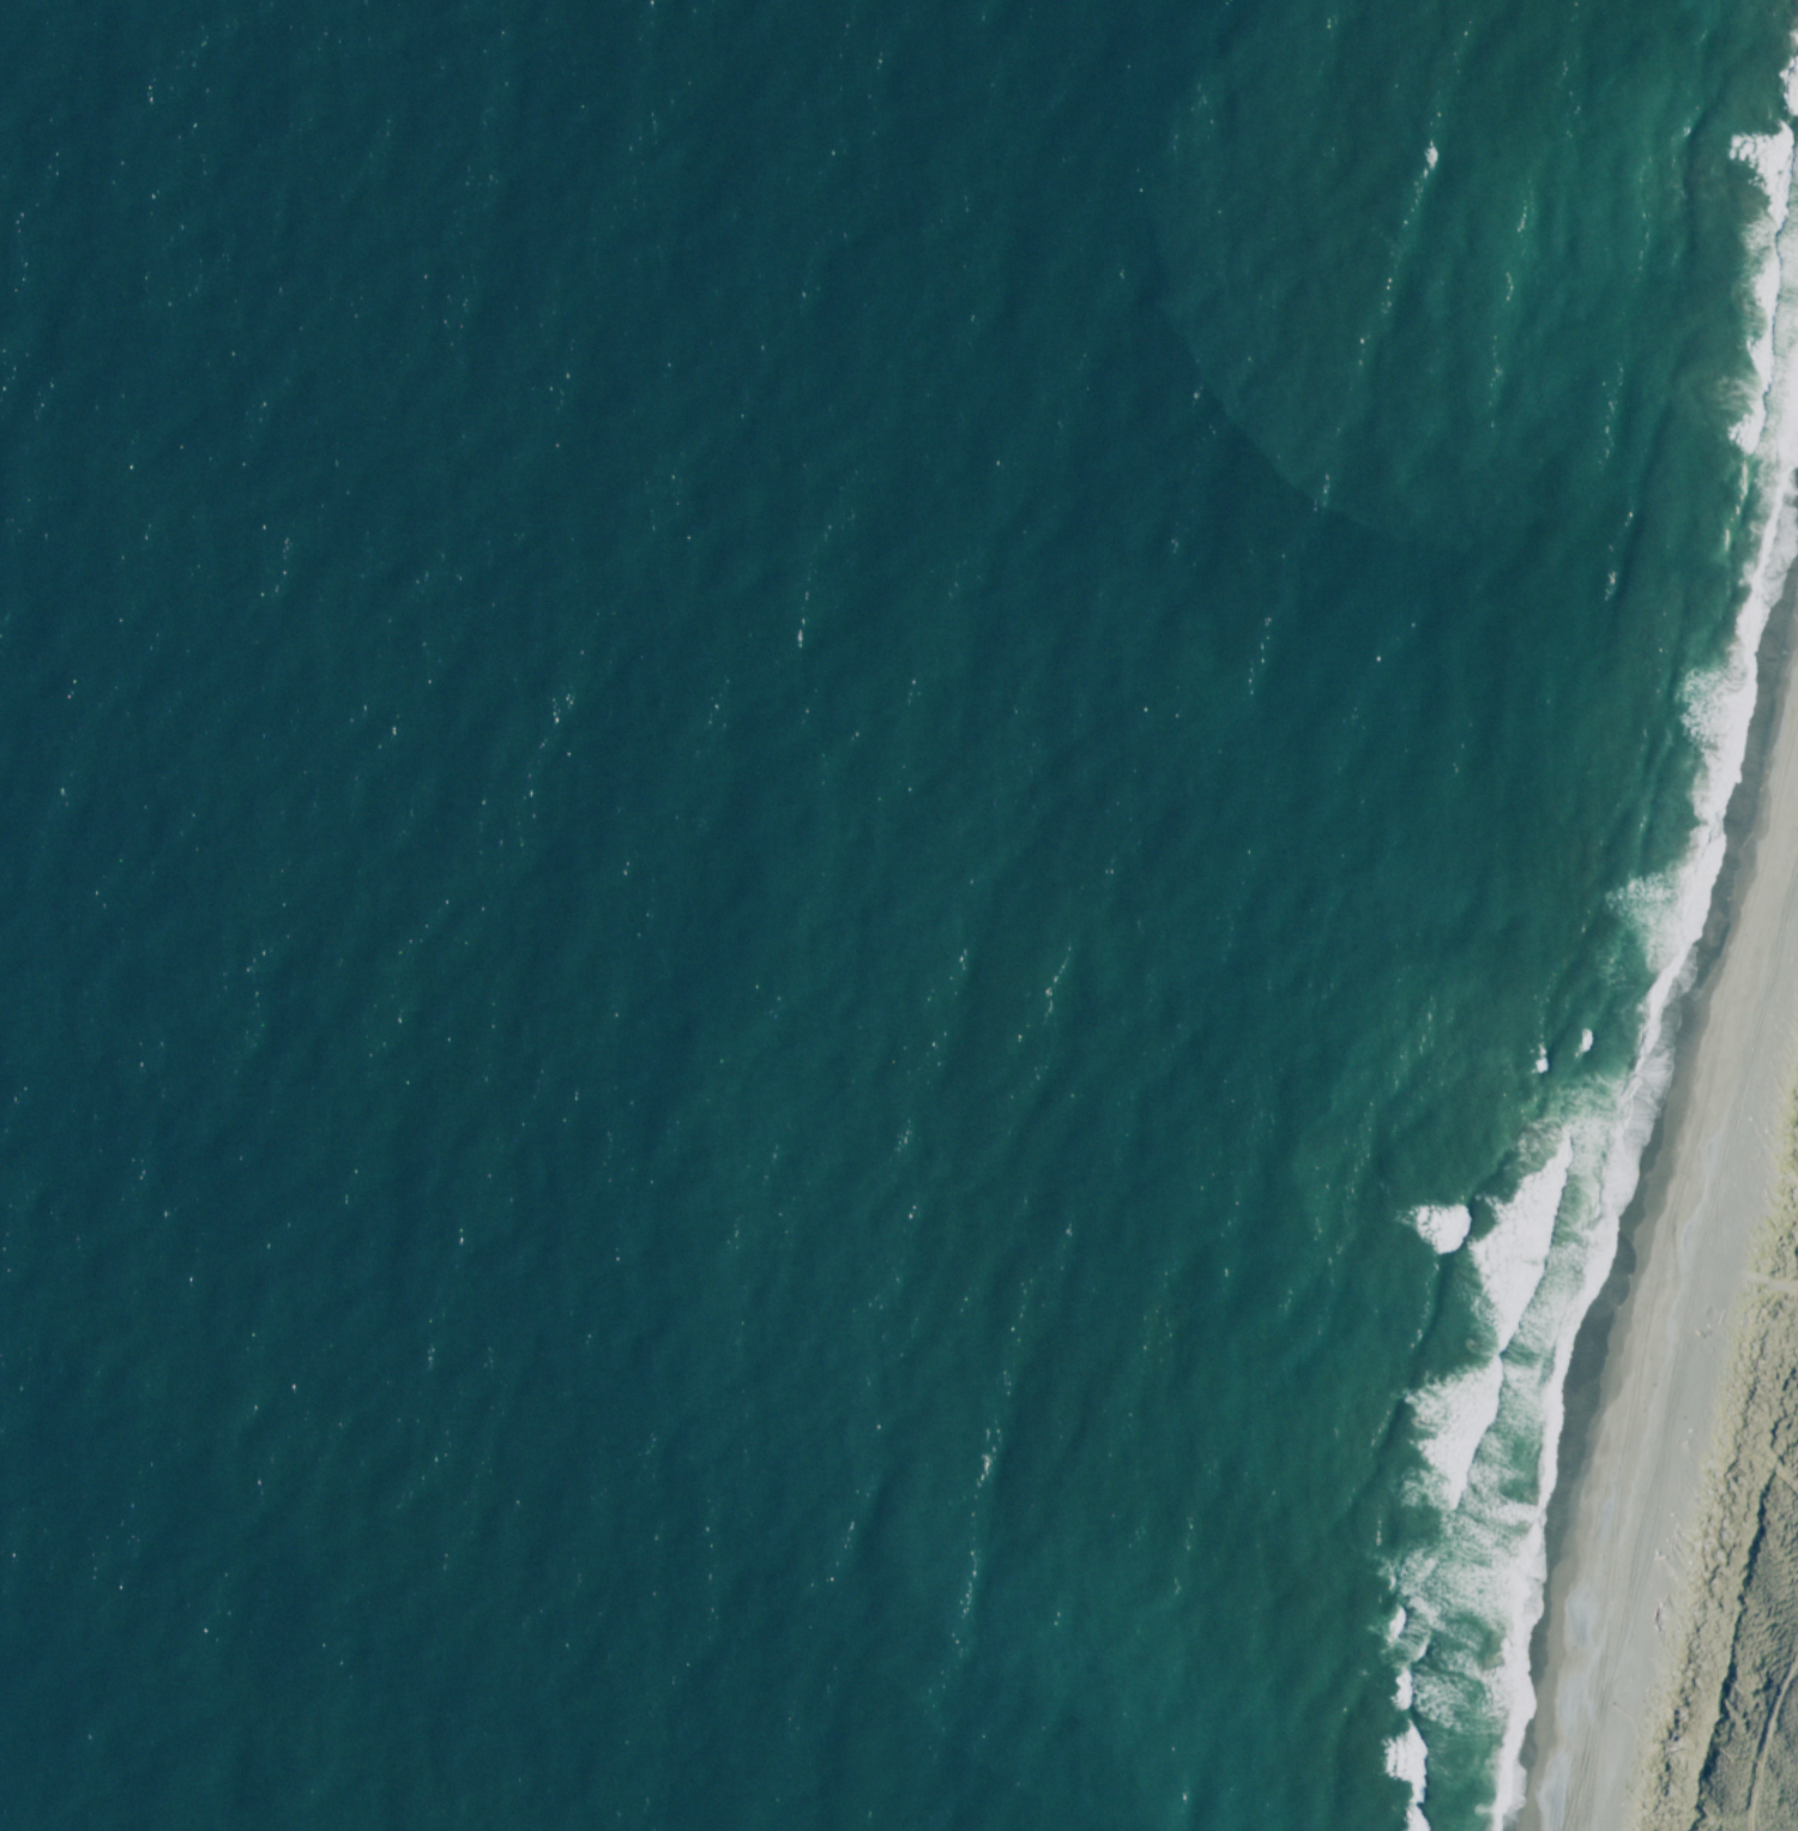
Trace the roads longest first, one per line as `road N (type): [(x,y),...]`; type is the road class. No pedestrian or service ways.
road 1 (track): [(1742,1830),(1757,1741),(1797,1648)]

